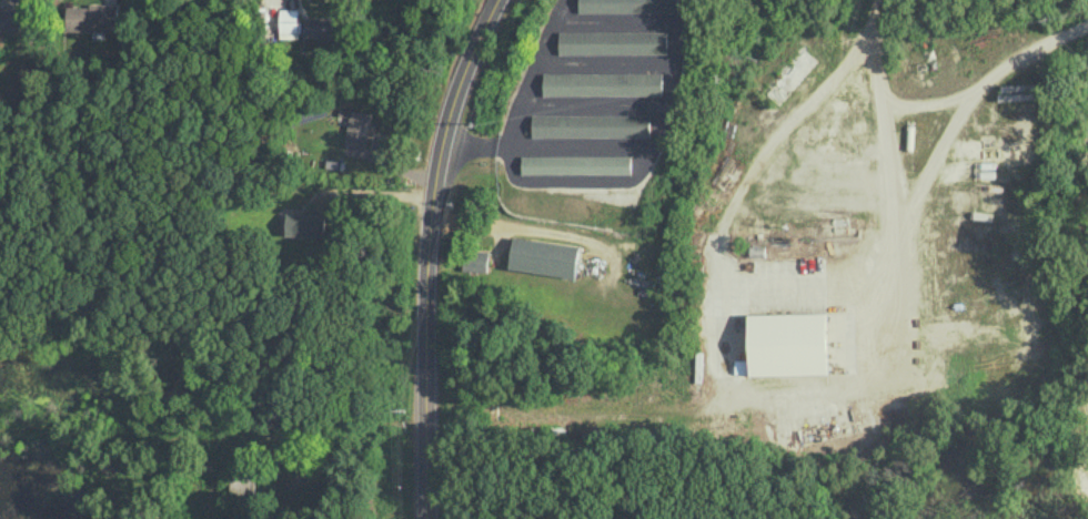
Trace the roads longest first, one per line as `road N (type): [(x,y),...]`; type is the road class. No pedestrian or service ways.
road 1 (residential): [(425,415),(647,429),(741,406),(867,327),(889,292),(896,254),(869,215),(789,179),(757,186),(704,175),(545,240),(427,224)]
road 2 (tertiary): [(425,518),(427,224),(452,105),(499,0)]
road 3 (residential): [(919,518),(987,397),(1020,266),(1011,240),(989,218),(914,210),(887,231)]
road 4 (residential): [(988,0),(980,102),(944,115),(829,39),(804,60),(789,179)]

